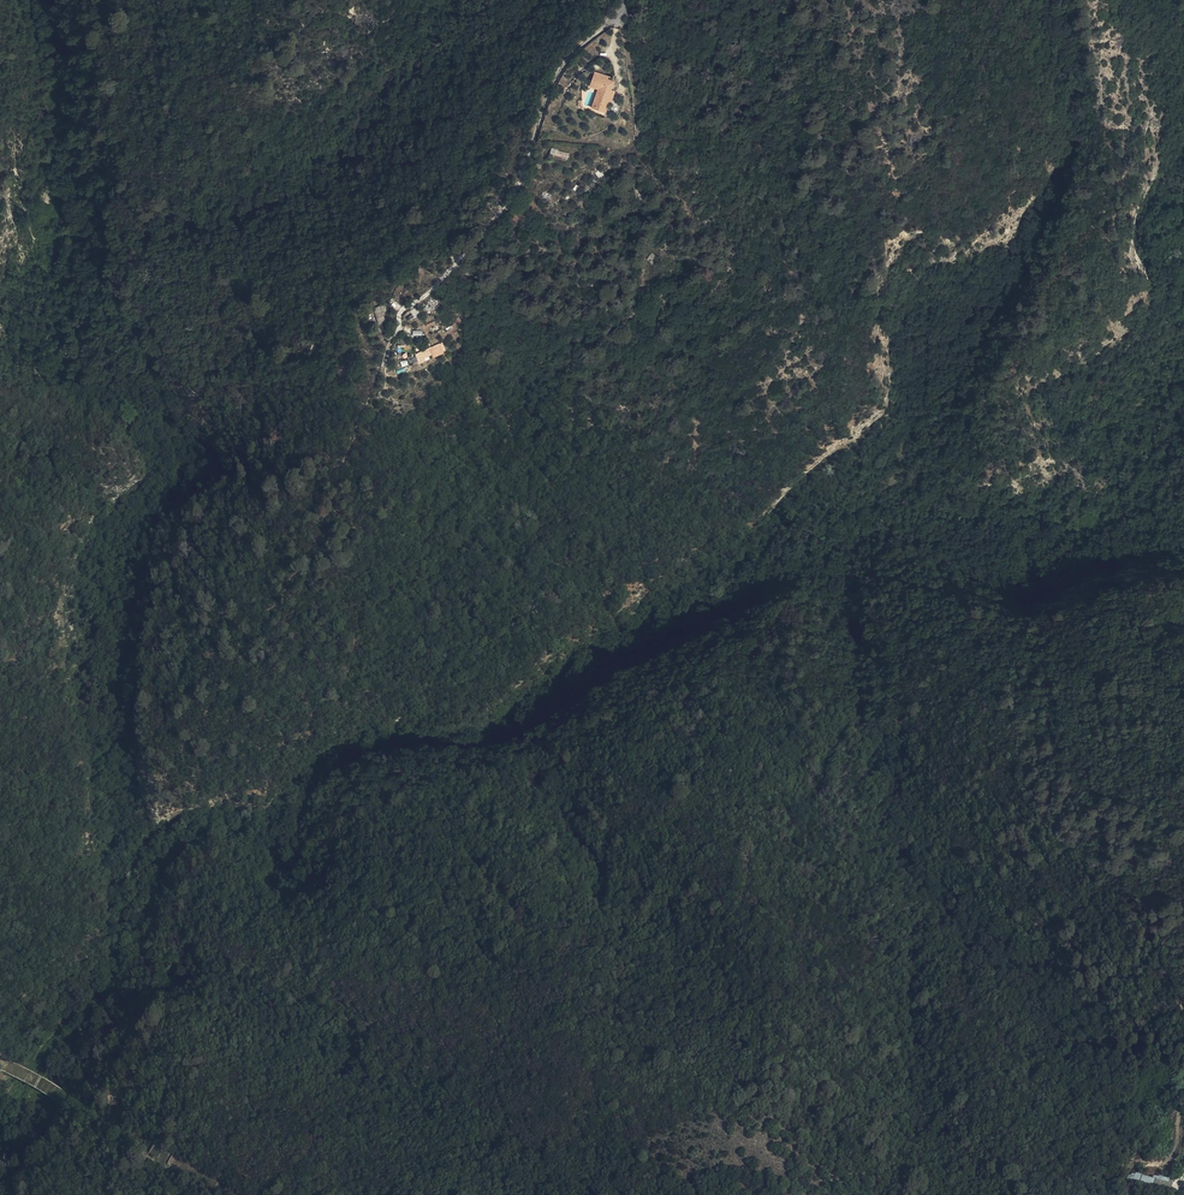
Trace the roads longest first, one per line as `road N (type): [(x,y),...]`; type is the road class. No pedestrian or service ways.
road 1 (track): [(620,18),(576,48),(551,81),(505,208),(427,296),(405,308)]

